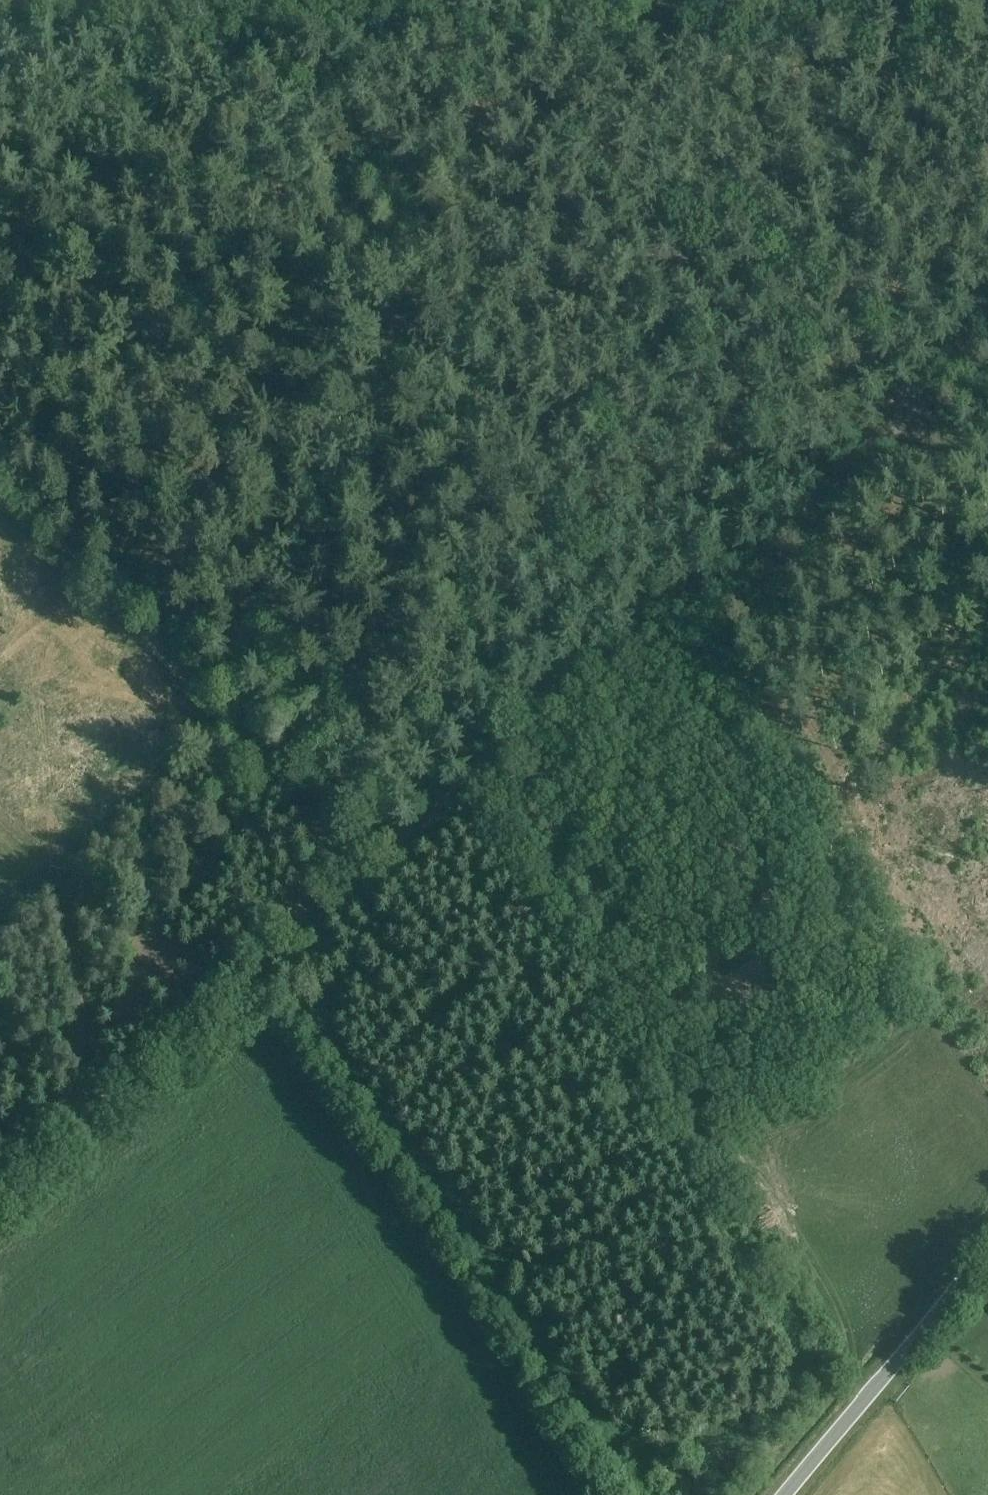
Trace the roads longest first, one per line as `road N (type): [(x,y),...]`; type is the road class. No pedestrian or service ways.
road 1 (track): [(325,893),(652,1394),(690,1494)]
road 2 (track): [(368,862),(256,948),(108,1096),(0,1187)]
road 3 (track): [(700,605),(679,599),(364,300)]
road 4 (track): [(700,605),(584,685),(485,775),(368,862)]
road 5 (track): [(157,559),(364,300)]
road 6 (unclassified): [(784,1494),(987,1246)]
road 7 (track): [(76,1122),(78,997),(66,924),(48,880),(0,831)]
road 8 (track): [(368,862),(144,644)]
road 9 (track): [(0,927),(222,718)]
road 10 (track): [(900,418),(773,562),(719,602),(700,605)]
road 11 (track): [(258,201),(327,72),(391,0)]
road 12 (track): [(144,644),(0,509)]
road 13 (track): [(364,300),(258,201)]
road 14 (track): [(987,325),(900,418)]

